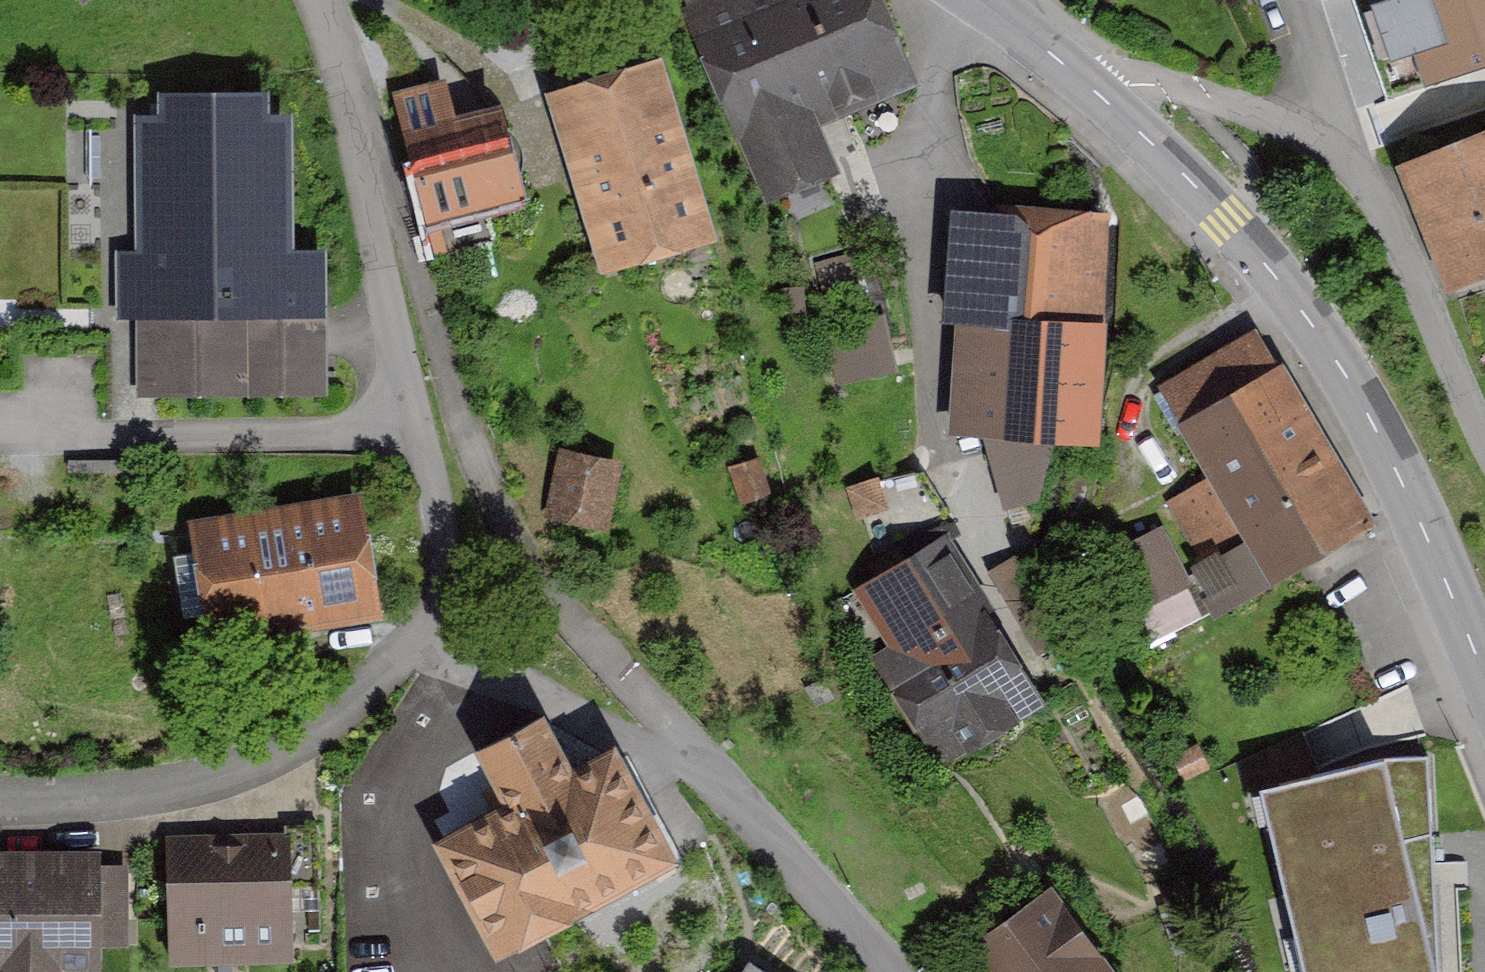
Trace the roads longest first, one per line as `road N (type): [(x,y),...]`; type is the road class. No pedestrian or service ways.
road 1 (tertiary): [(986,0),(1096,91),(1228,220),(1310,321),(1374,425),(1484,676)]
road 2 (residential): [(378,183),(460,429),(509,533),(600,653),(697,760)]
road 3 (residential): [(414,651),(443,597),(448,545),(378,183)]
road 4 (residential): [(1204,95),(1319,146),(1377,200),(1484,442)]
road 5 (residential): [(0,799),(168,795),(260,768),(341,720),(414,651)]
road 6 (residential): [(414,651),(697,760)]
road 7 (residential): [(697,760),(792,854),(887,971)]
road 8 (residential): [(315,0),(378,183)]

